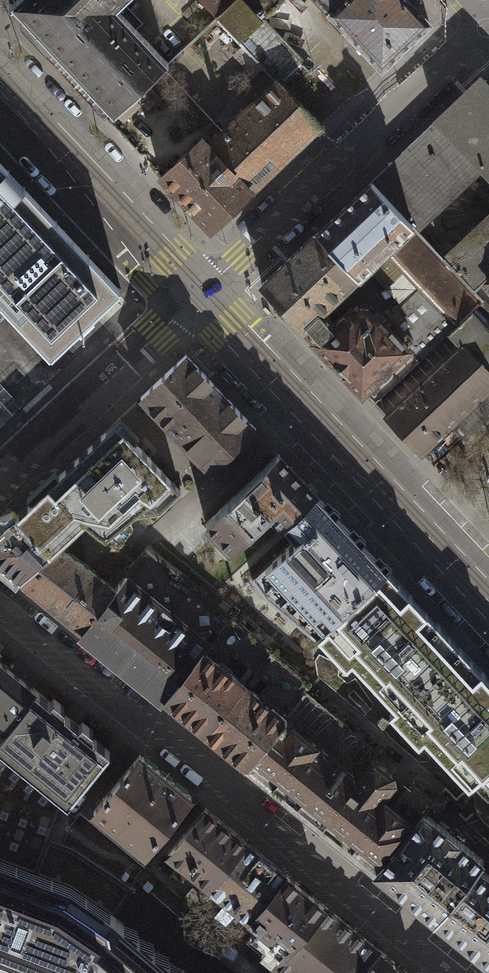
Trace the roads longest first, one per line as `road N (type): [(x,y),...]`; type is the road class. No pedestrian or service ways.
road 1 (residential): [(451,972),(0,607)]
road 2 (residential): [(488,602),(201,295)]
road 3 (residential): [(201,295),(481,24)]
road 4 (residential): [(201,295),(0,82)]
road 5 (residential): [(0,481),(201,295)]

